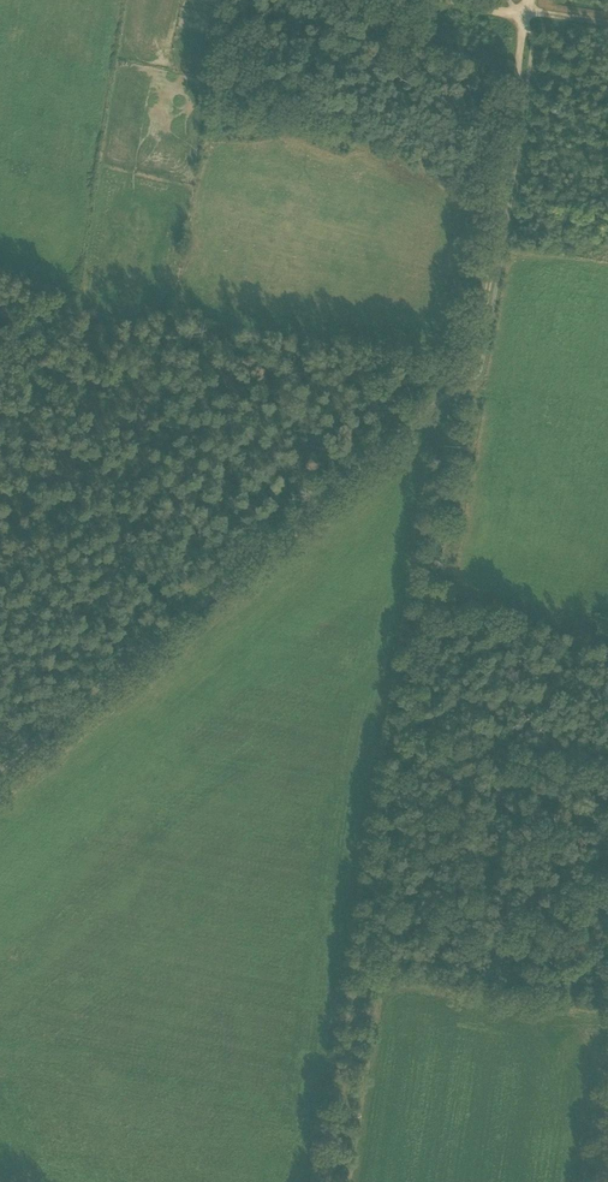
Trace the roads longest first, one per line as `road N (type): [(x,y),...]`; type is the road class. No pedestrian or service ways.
road 1 (track): [(460,387),(332,1181)]
road 2 (unclassified): [(0,770),(460,387)]
road 3 (track): [(525,12),(496,240),(477,343),(460,387)]

